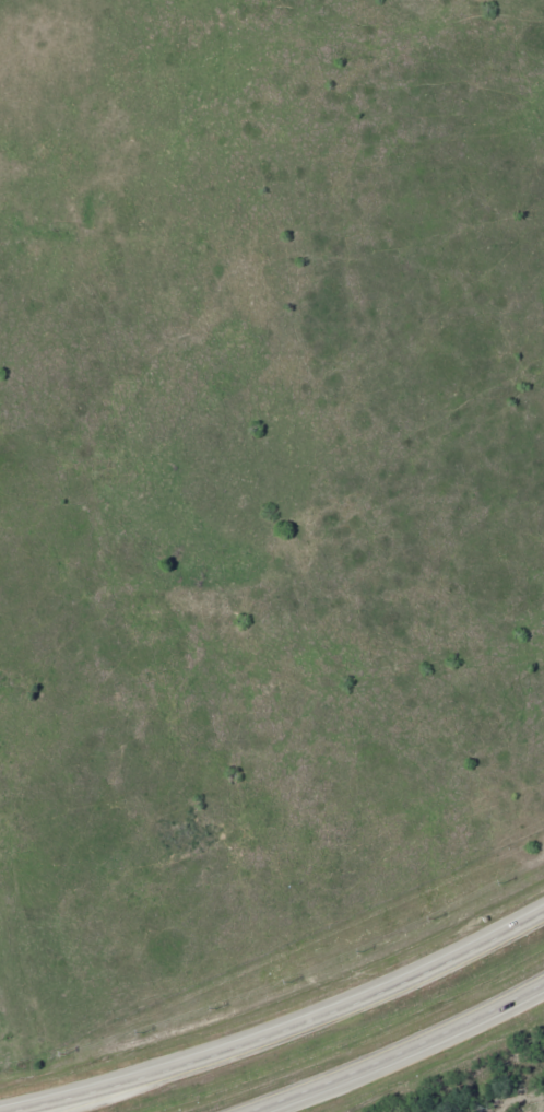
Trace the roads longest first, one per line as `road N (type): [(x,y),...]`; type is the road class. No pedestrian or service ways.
road 1 (trunk): [(543,904),(457,953),(276,1025),(0,1102)]
road 2 (trunk): [(252,1111),(415,1058),(543,985)]

